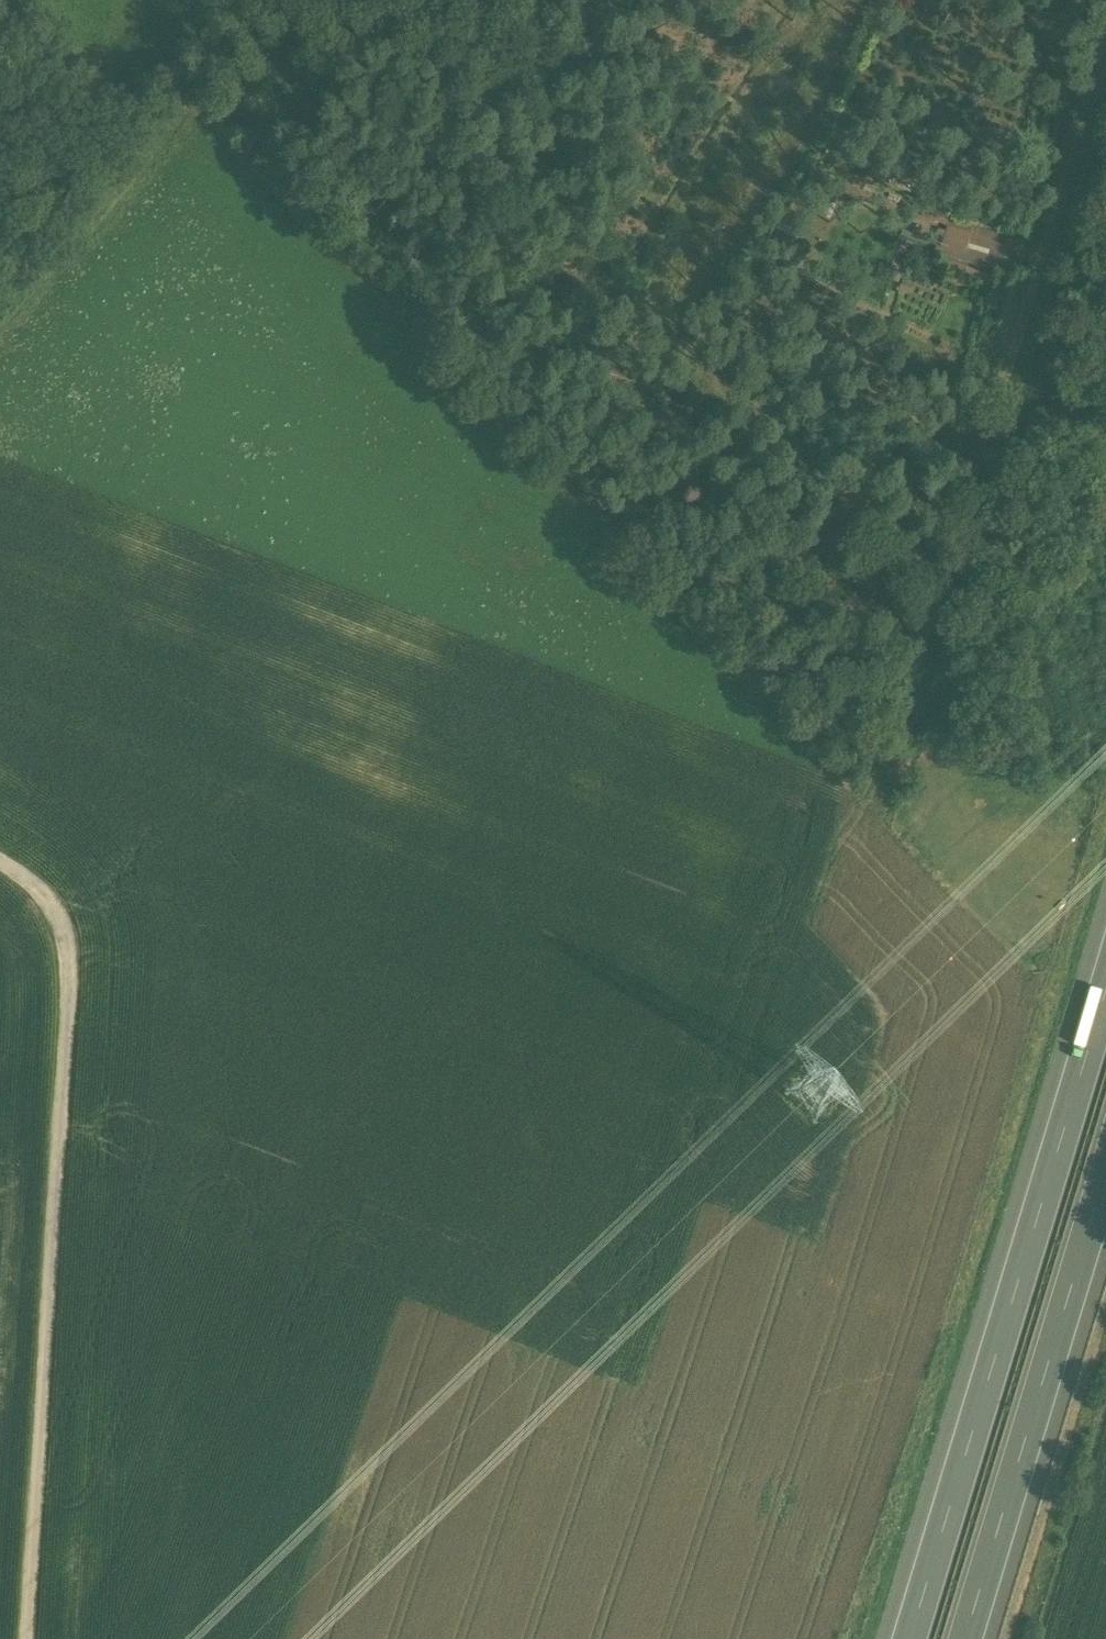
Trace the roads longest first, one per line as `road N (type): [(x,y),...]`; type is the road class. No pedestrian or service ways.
road 1 (motorway): [(1105,951),(904,1638)]
road 2 (motorway): [(976,1638),(1105,1204)]

